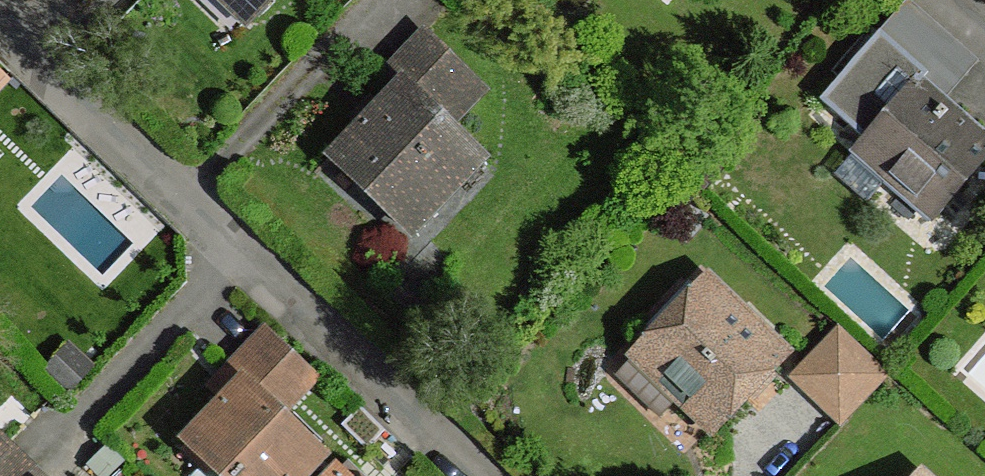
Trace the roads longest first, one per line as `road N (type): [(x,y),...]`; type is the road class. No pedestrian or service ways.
road 1 (residential): [(479,475),(0,12)]

